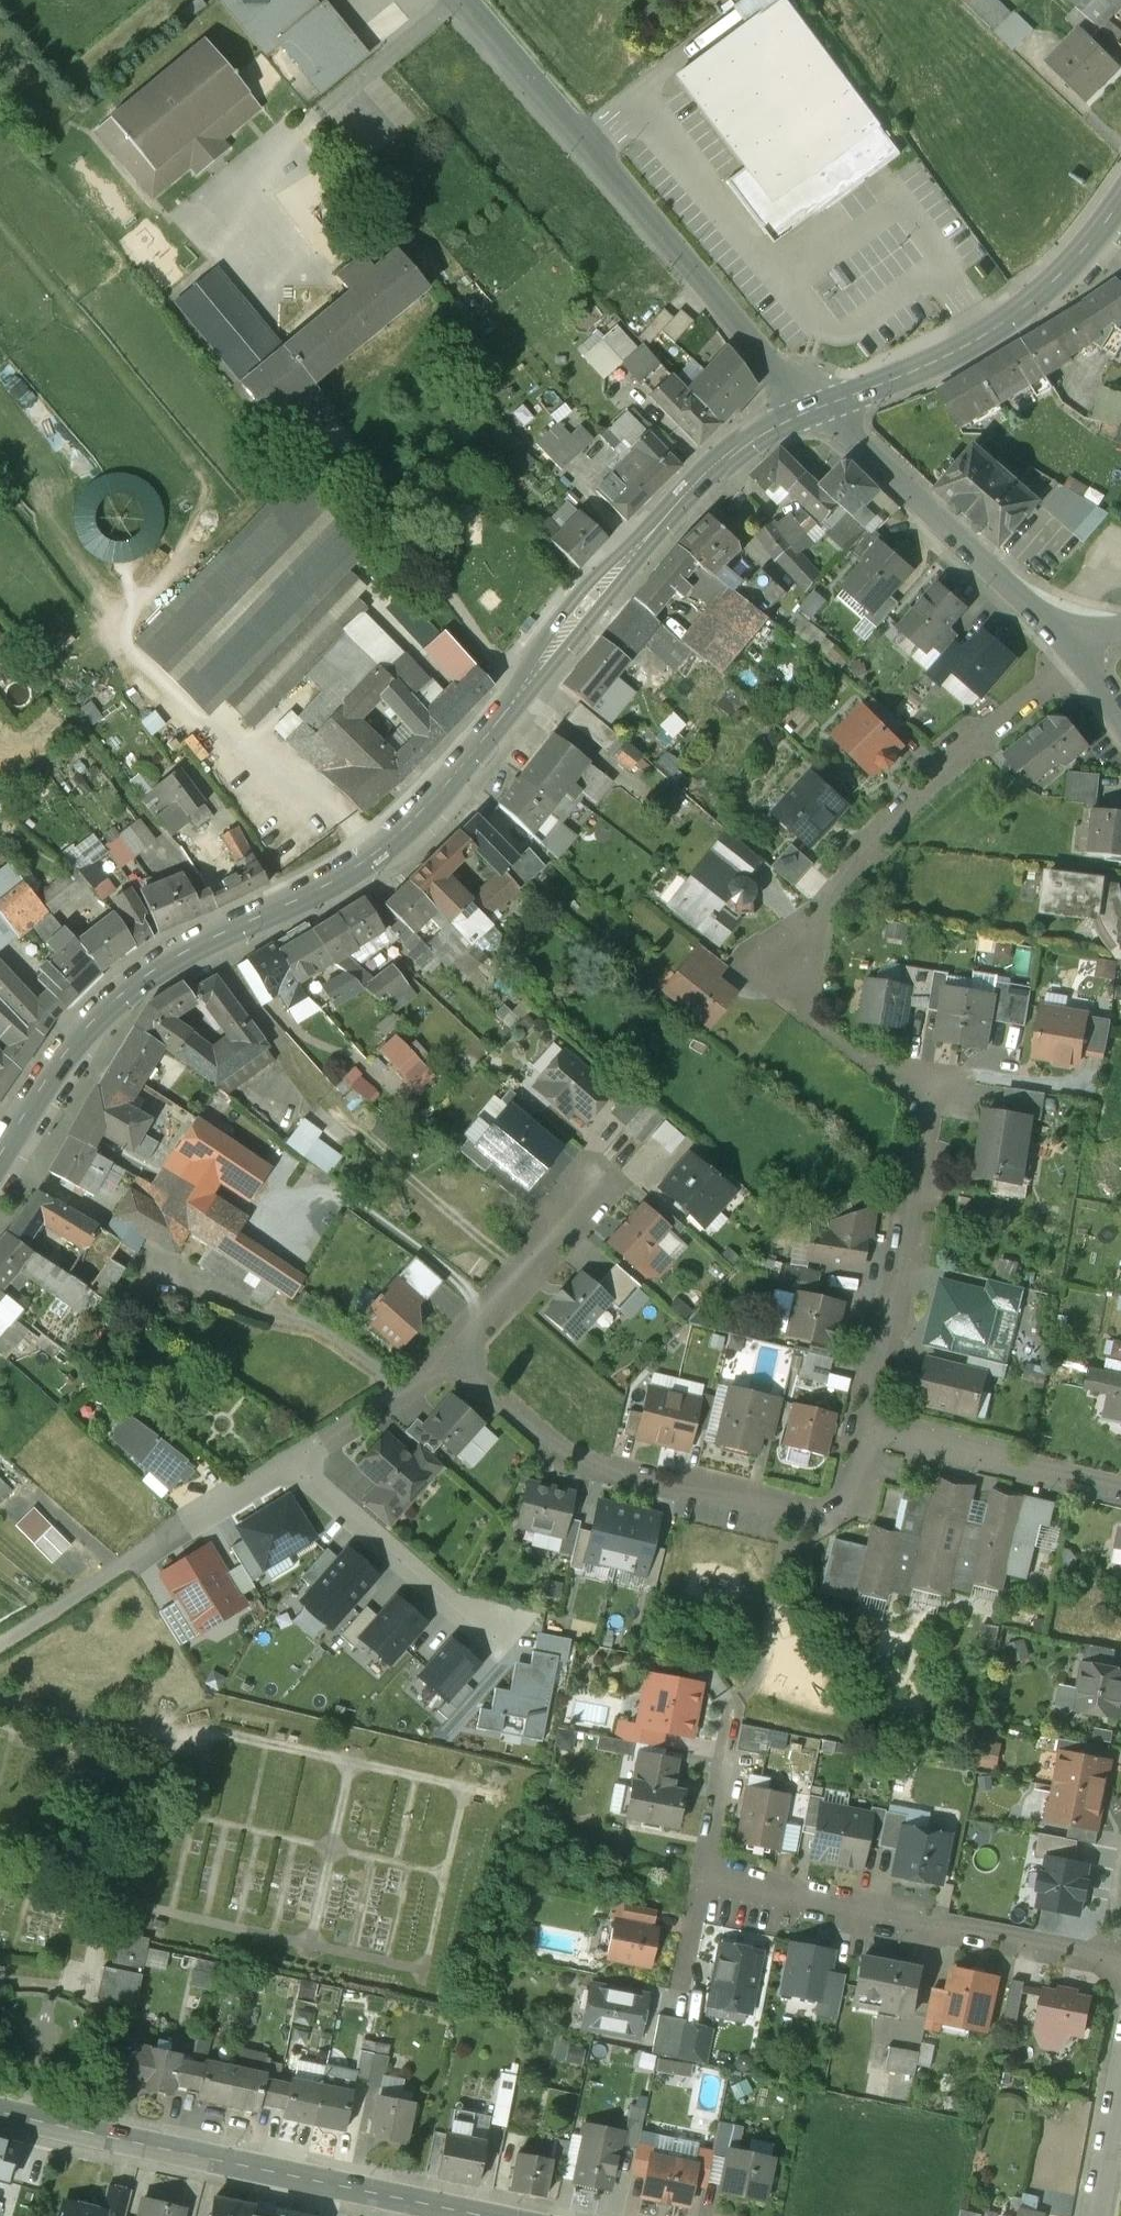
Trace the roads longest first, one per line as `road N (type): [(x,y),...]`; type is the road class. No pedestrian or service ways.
road 1 (secondary): [(0,1159),(44,1079),(107,1006),(175,956),(312,893),(386,847),(724,456),(756,431),(821,402)]
road 2 (residential): [(454,1358),(0,1647)]
road 3 (tertiary): [(821,402),(474,0)]
road 4 (residential): [(862,1425),(843,1494),(832,1502),(796,1505),(702,1483),(667,1485),(569,1455),(454,1358)]
road 5 (secondary): [(483,2215),(0,2112)]
road 6 (residential): [(853,1057),(933,1070),(901,1290),(886,1312),(862,1425)]
road 7 (residential): [(1120,1970),(1085,1963),(1072,1950),(704,1874)]
road 8 (residential): [(1077,655),(956,749),(778,953)]
road 9 (secondary): [(821,402),(918,364),(1022,302),(1080,253),(1120,194)]
road 10 (track): [(275,1073),(336,1137),(350,1123),(529,1275)]
road 11 (residential): [(1060,635),(953,542),(821,402)]
road 12 (track): [(126,1254),(264,1316),(312,1324),(387,1372),(403,1391)]
road 13 (track): [(123,626),(97,571),(60,520),(33,443),(0,391)]
road 14 (residential): [(1120,1488),(862,1425)]
road 15 (residential): [(617,1178),(454,1358)]
road 16 (residential): [(704,1874),(736,1710)]
road 17 (residential): [(1120,2062),(1093,2215)]

